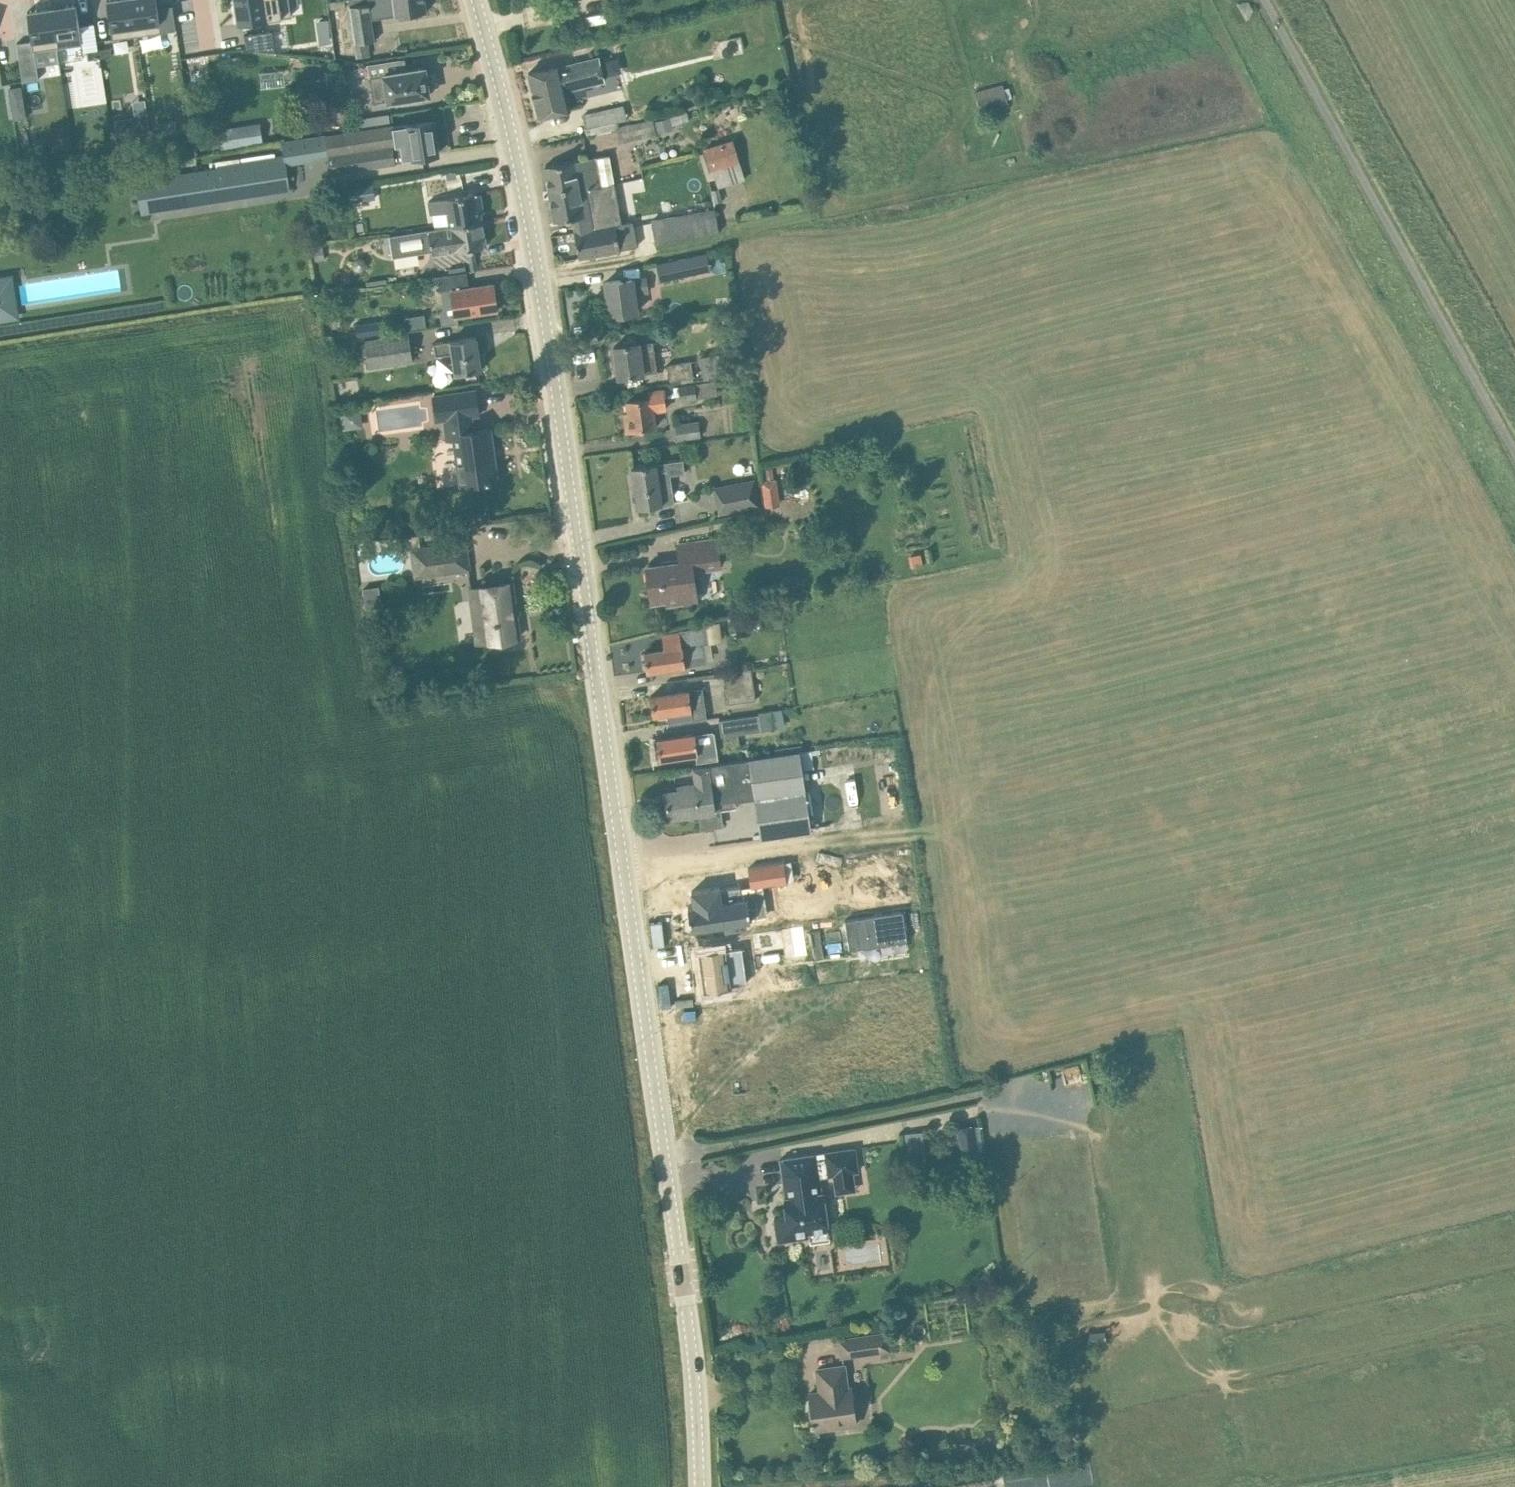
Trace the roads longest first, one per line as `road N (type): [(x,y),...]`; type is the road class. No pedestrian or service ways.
road 1 (tertiary): [(700,1486),(683,1278),(587,585),(529,206),(475,0)]

